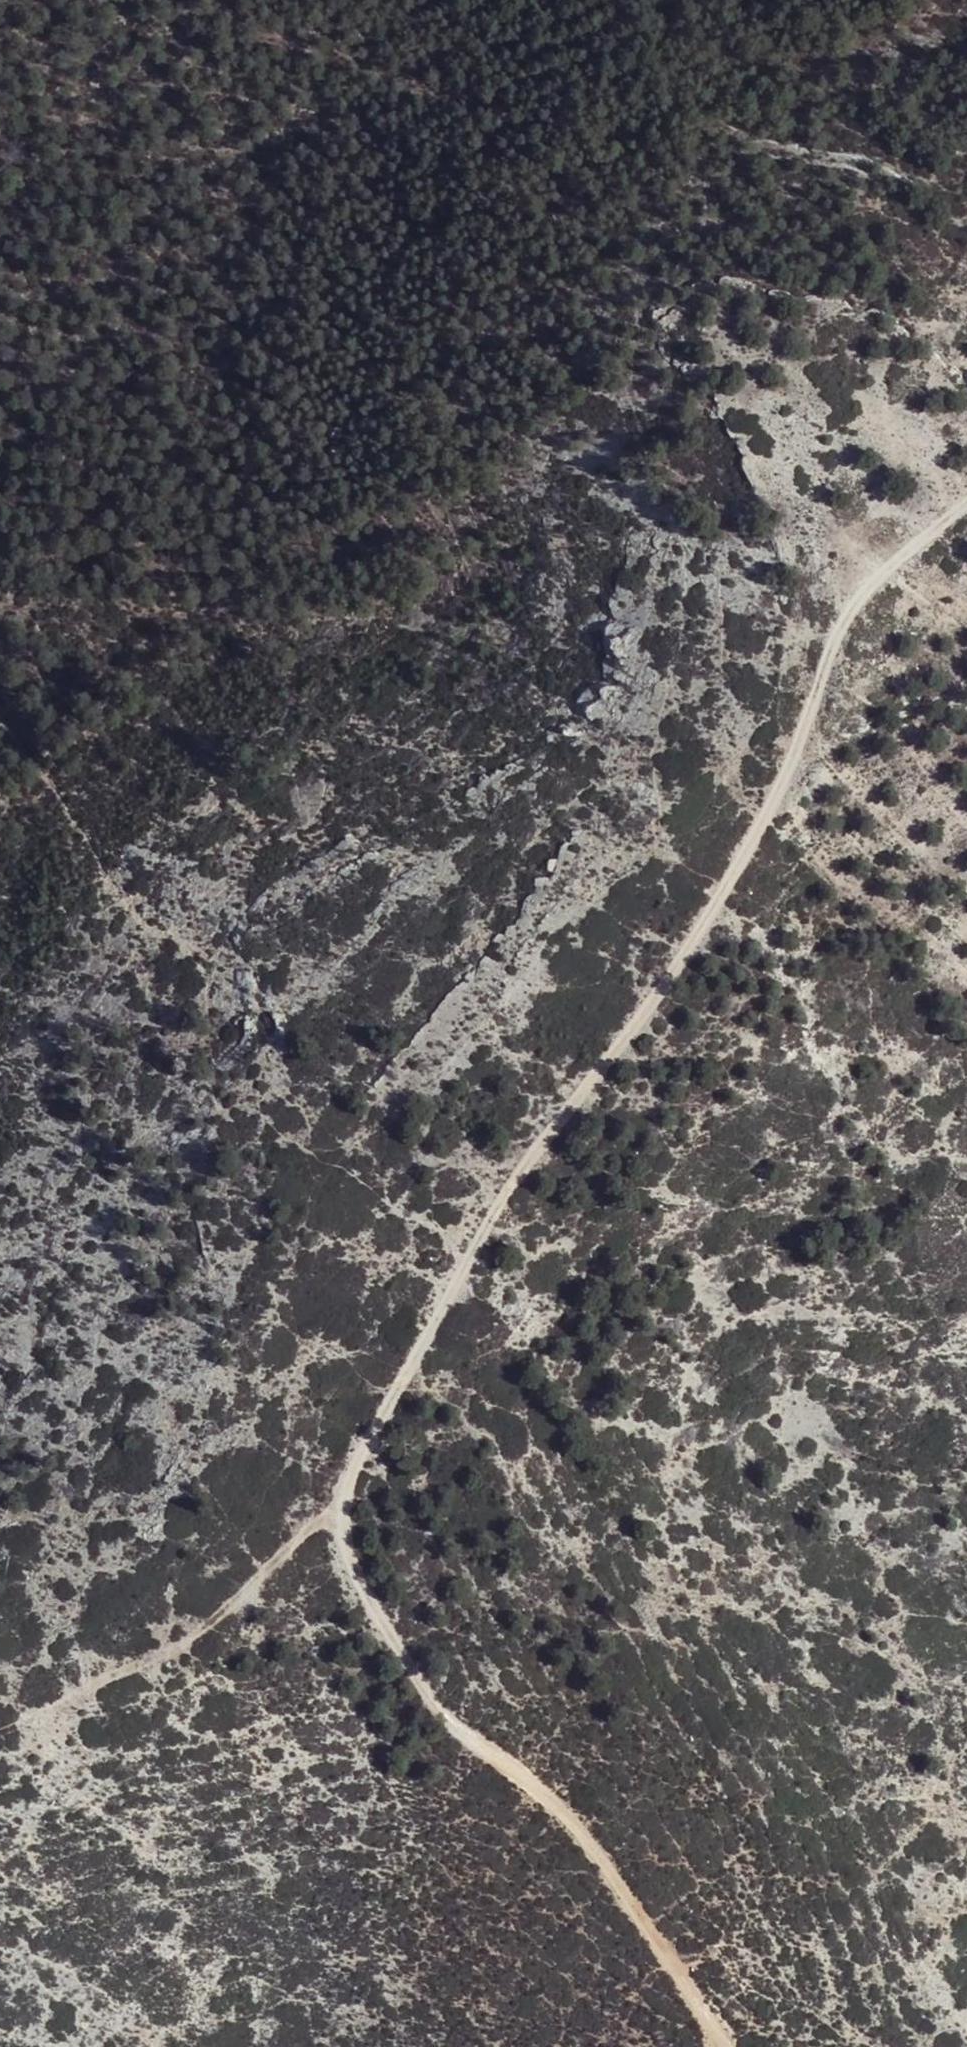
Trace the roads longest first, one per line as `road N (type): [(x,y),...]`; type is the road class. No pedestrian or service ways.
road 1 (track): [(744,2046),(574,1806),(453,1711),(355,1573),(346,1488),(465,1274)]
road 2 (track): [(966,511),(899,552),(870,584),(713,919),(465,1274)]

